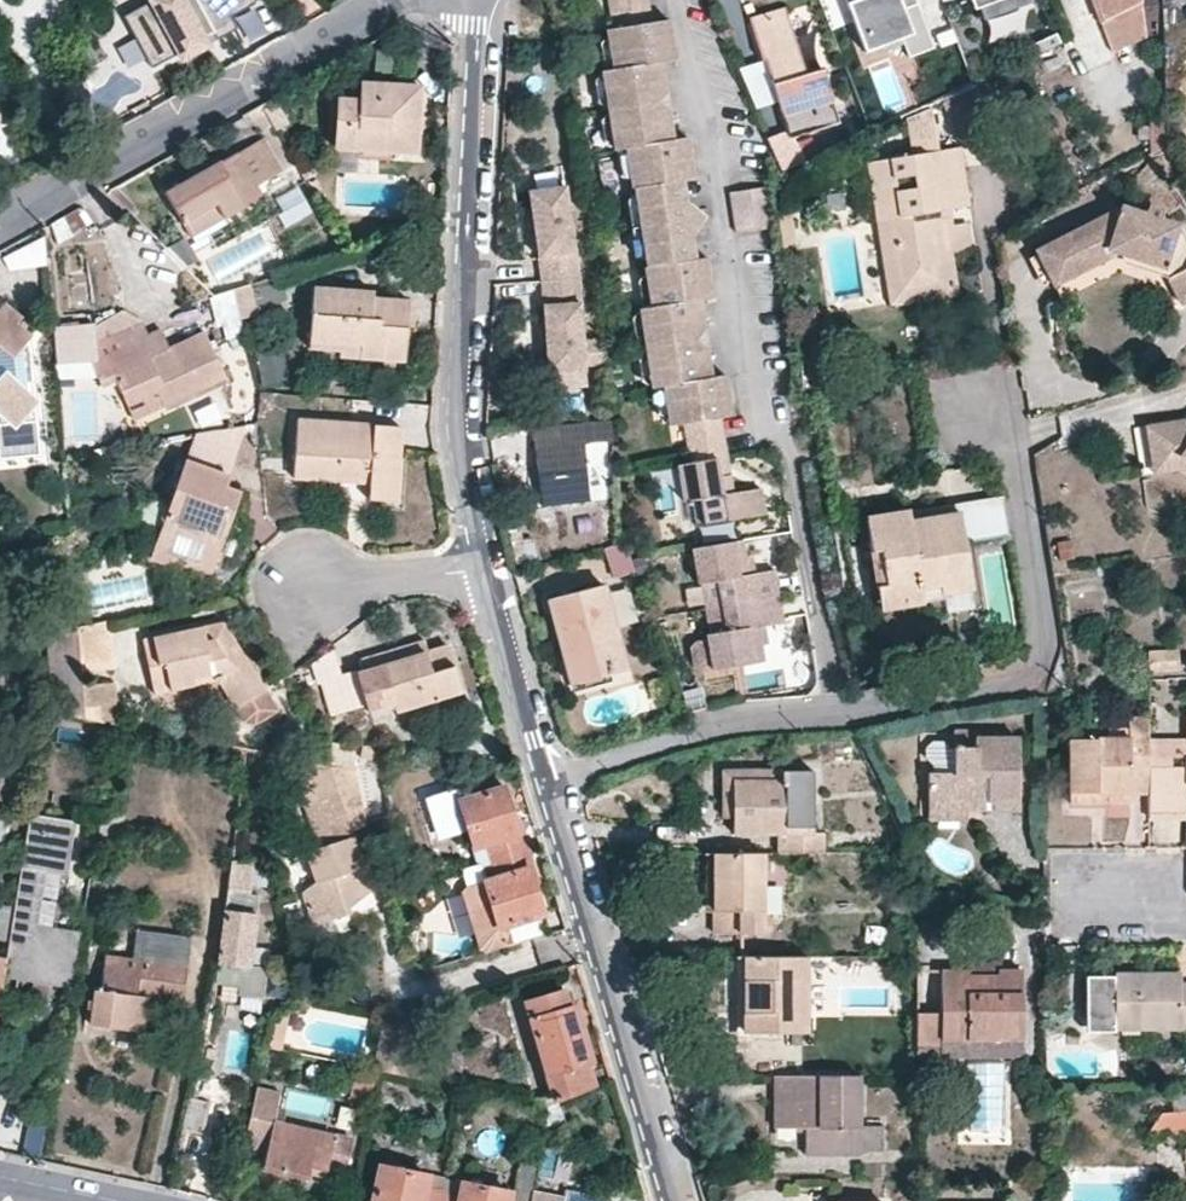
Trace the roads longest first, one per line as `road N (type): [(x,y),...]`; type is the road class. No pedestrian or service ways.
road 1 (residential): [(975,413),(1014,459),(1046,672),(732,721),(545,783)]
road 2 (residential): [(475,0),(457,353),(460,429),(487,568)]
road 3 (residential): [(0,216),(382,0)]
road 4 (residential): [(545,783),(679,1200)]
road 5 (residential): [(487,568),(545,783)]
road 6 (residential): [(487,568),(312,593)]
road 7 (tertiary): [(122,1200),(0,1175)]

